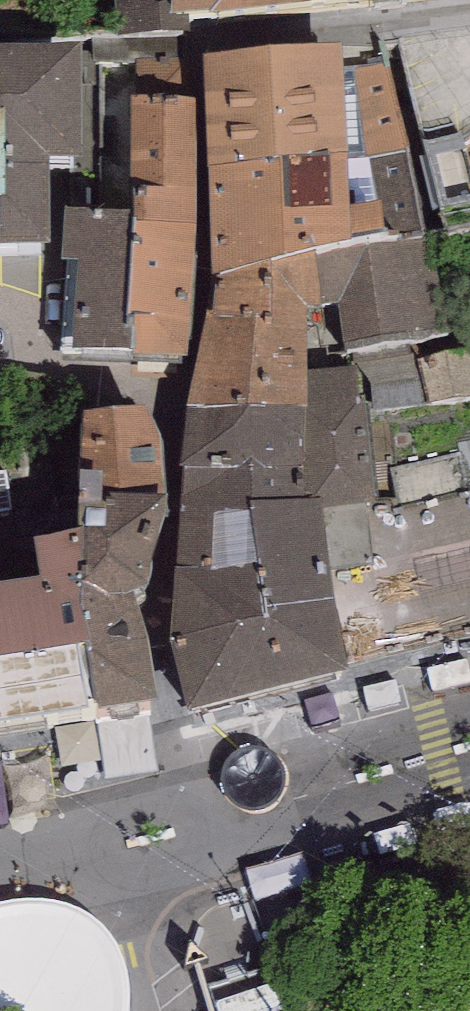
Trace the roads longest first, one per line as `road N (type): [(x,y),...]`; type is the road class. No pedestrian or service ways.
road 1 (residential): [(83,848),(190,828),(469,750)]
road 2 (residential): [(100,1010),(87,964),(83,848)]

